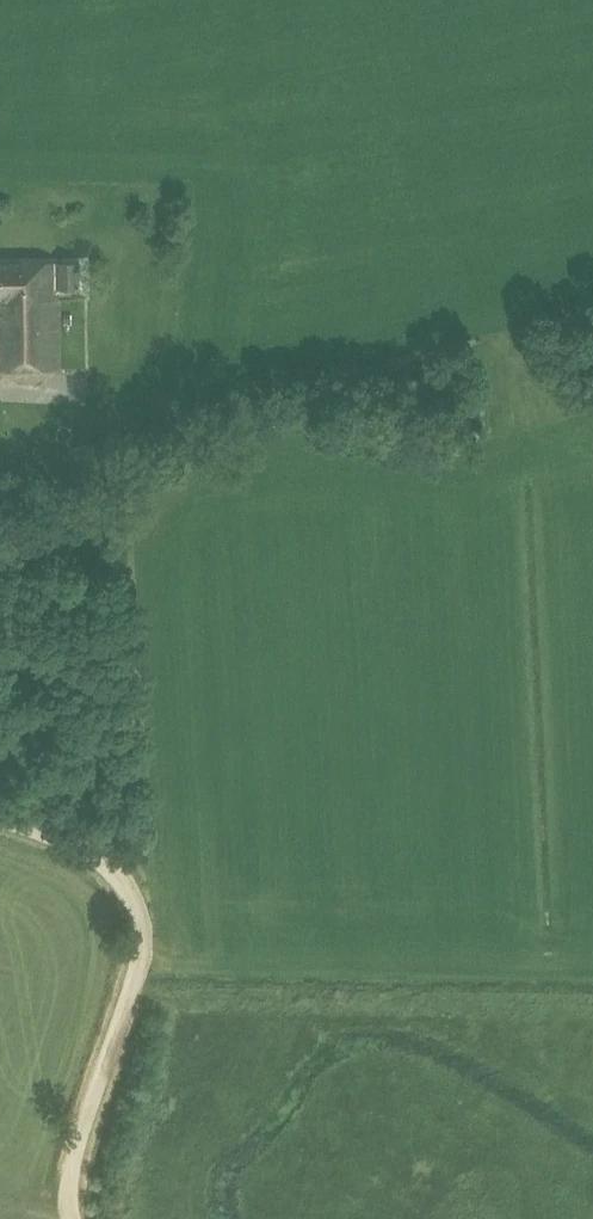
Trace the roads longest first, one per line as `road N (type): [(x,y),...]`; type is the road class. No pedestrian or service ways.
road 1 (track): [(72,1218),(71,1175),(137,963),(139,930),(128,896),(96,859),(0,821)]

